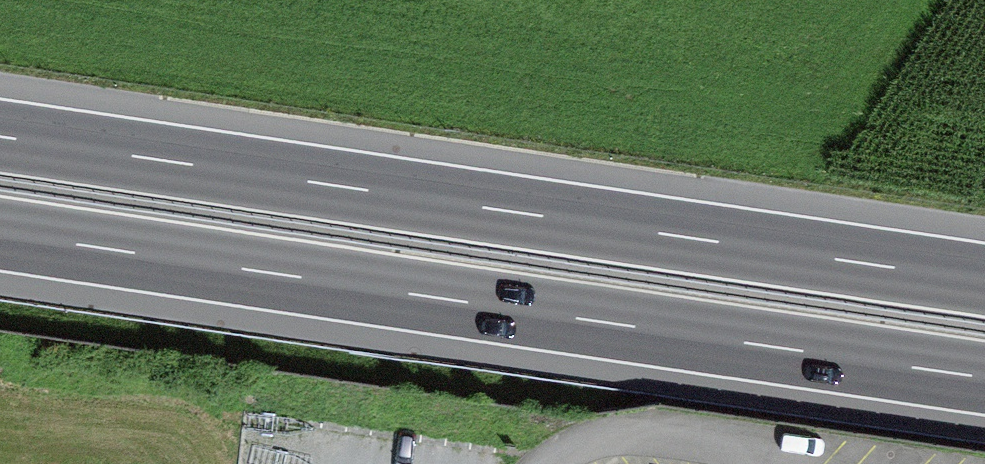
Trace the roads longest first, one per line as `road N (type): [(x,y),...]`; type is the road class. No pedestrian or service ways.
road 1 (motorway): [(0,232),(984,375)]
road 2 (motorway): [(984,277),(0,135)]

